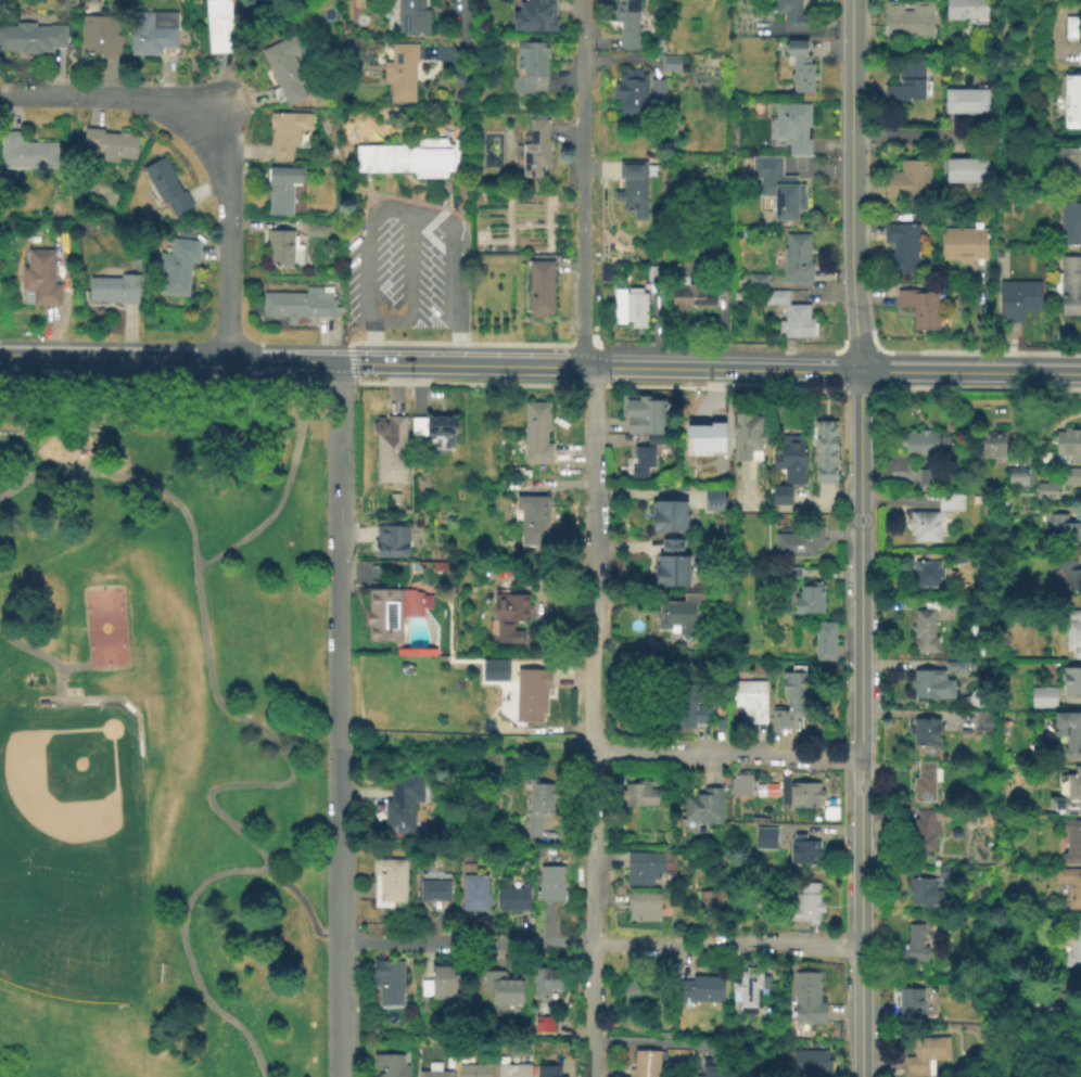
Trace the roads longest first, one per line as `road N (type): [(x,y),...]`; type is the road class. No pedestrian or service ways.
road 1 (tertiary): [(859,369),(861,1076)]
road 2 (residential): [(341,360),(340,939)]
road 3 (residential): [(587,364),(594,834)]
road 4 (residential): [(225,359),(228,195),(203,130),(131,95),(0,93)]
road 5 (tertiary): [(851,0),(850,242),(859,369)]
road 6 (residential): [(578,0),(587,364)]
road 7 (secondary): [(341,360),(0,355)]
road 8 (secondary): [(859,369),(587,364)]
road 9 (track): [(861,945),(593,943)]
road 10 (track): [(861,755),(593,755)]
road 11 (residential): [(593,943),(340,939)]
road 12 (secondary): [(587,364),(341,360)]
road 13 (residential): [(594,834),(595,1076)]
road 14 (secondary): [(1080,370),(859,369)]
road 15 (residential): [(340,939),(340,1076)]

